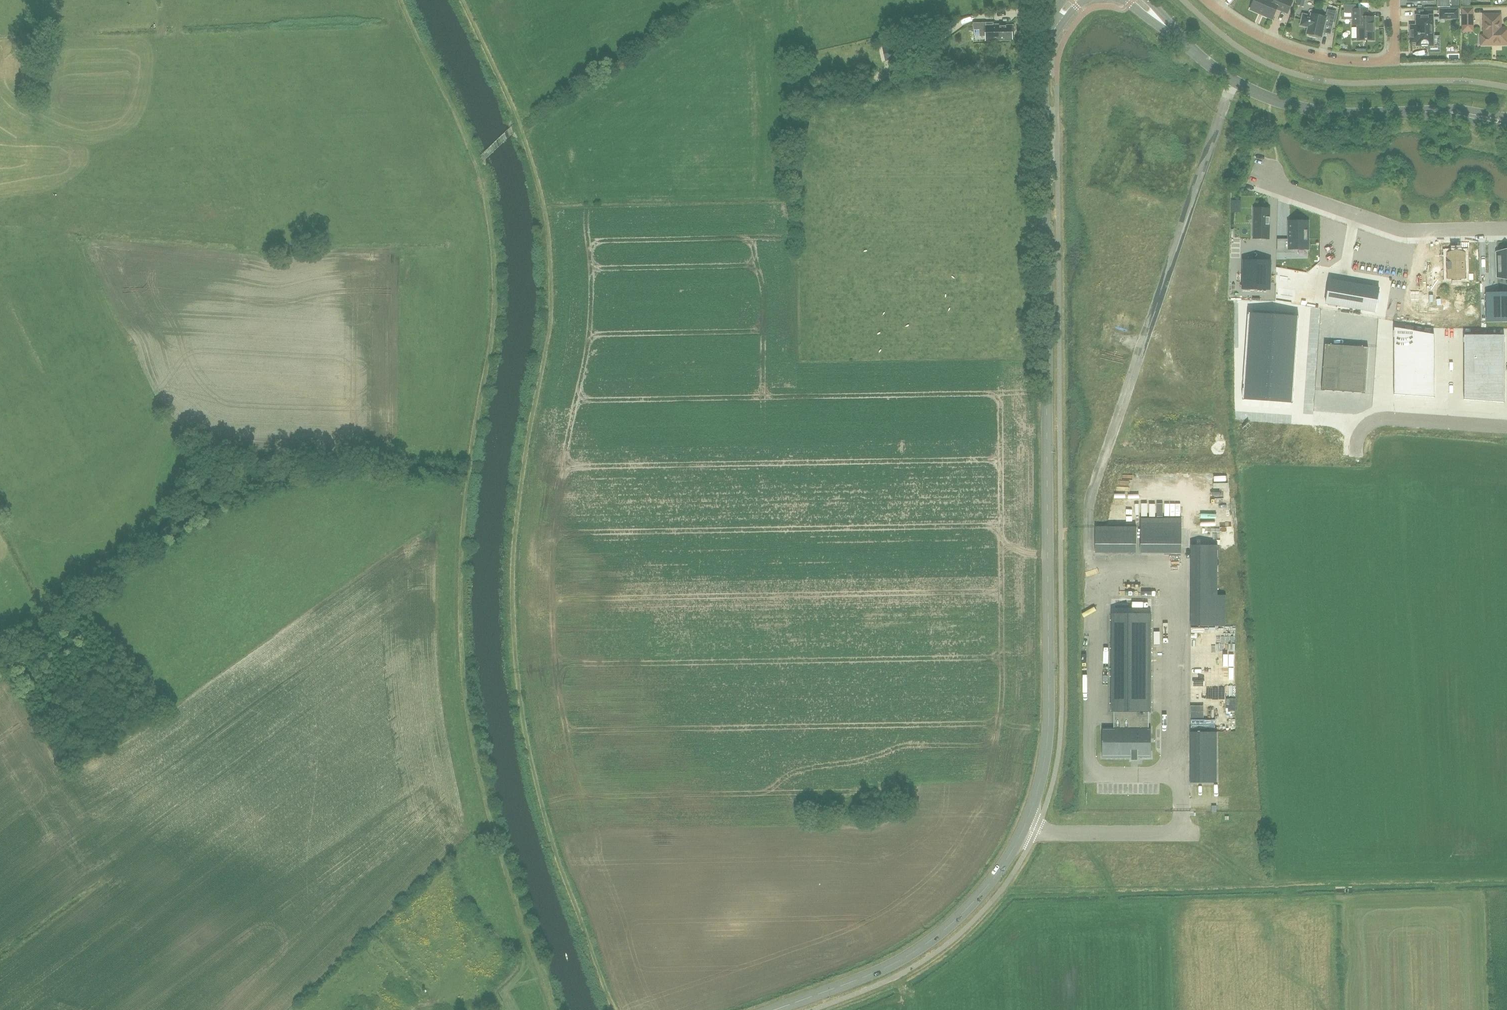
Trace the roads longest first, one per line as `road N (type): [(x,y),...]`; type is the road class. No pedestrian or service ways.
road 1 (tertiary): [(772,1009),(881,970),(967,909),(1010,854),(1044,773),(1046,55),(1053,26)]
road 2 (track): [(403,0),(476,162),(494,246),(495,313),(461,571),(463,662),(495,828),(555,1009)]
road 3 (track): [(0,653),(122,564),(211,462),(470,471)]
road 4 (primary): [(1459,113),(1298,107),(1232,80),(1164,25)]
road 5 (residential): [(1206,0),(1264,39),(1362,62),(1393,56),(1394,0)]
road 6 (unclassified): [(1261,179),(1402,229),(1506,229)]
road 7 (unclassified): [(1506,426),(1388,418),(1358,432),(1354,450)]

